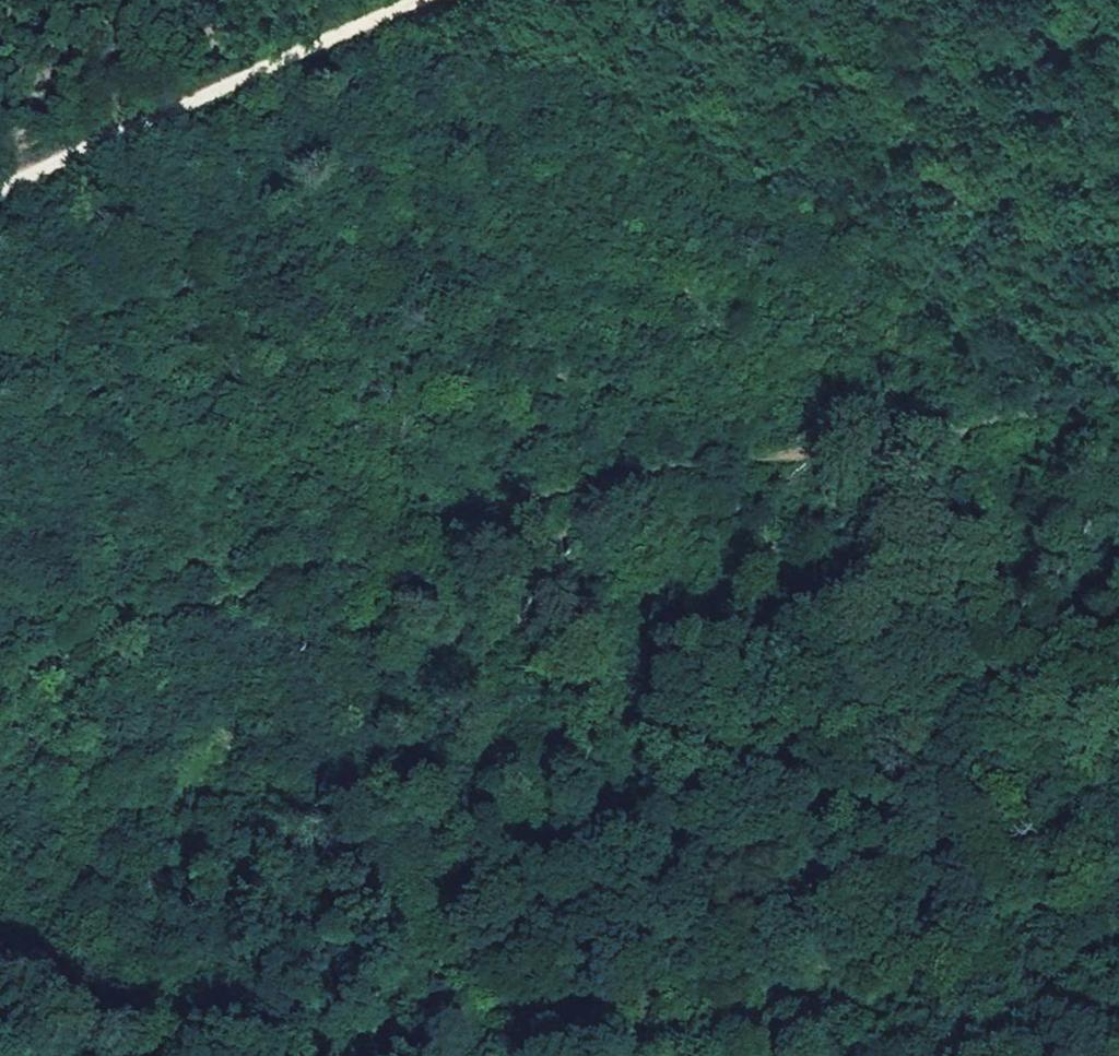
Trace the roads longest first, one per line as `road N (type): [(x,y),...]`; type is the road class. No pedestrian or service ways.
road 1 (track): [(1118,404),(1096,401),(653,472),(513,502),(50,661),(0,692)]
road 2 (track): [(428,0),(0,188)]

